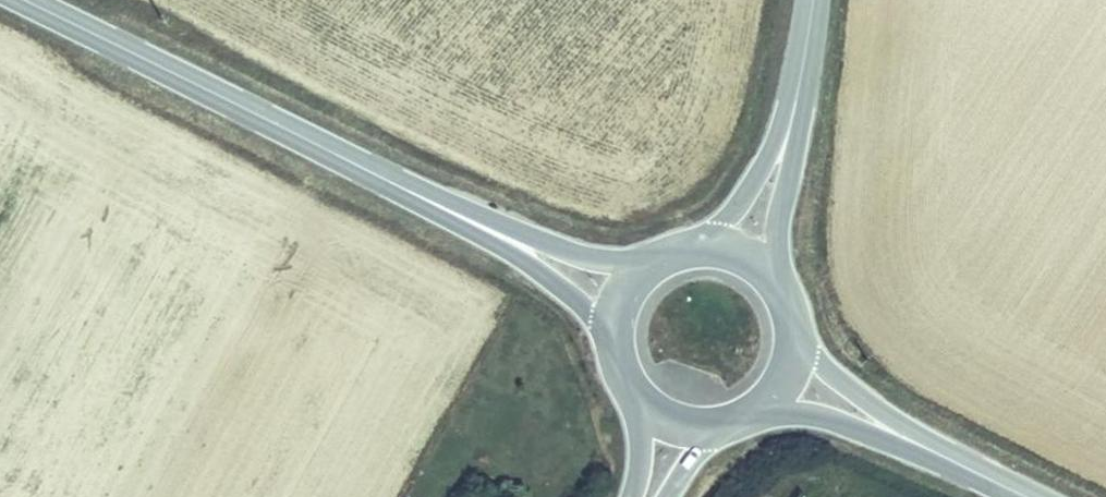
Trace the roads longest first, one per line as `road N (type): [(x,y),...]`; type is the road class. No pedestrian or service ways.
road 1 (secondary): [(437,205),(22,0)]
road 2 (secondary): [(660,258),(614,262),(437,205)]
road 3 (secondary): [(437,205),(591,312),(614,346)]
road 4 (secondary): [(953,462),(819,361),(794,329)]
road 5 (secondary): [(757,411),(825,417),(953,462)]
road 6 (tertiary): [(780,288),(799,92)]
road 7 (tertiary): [(799,92),(764,167),(723,223),(689,248)]

